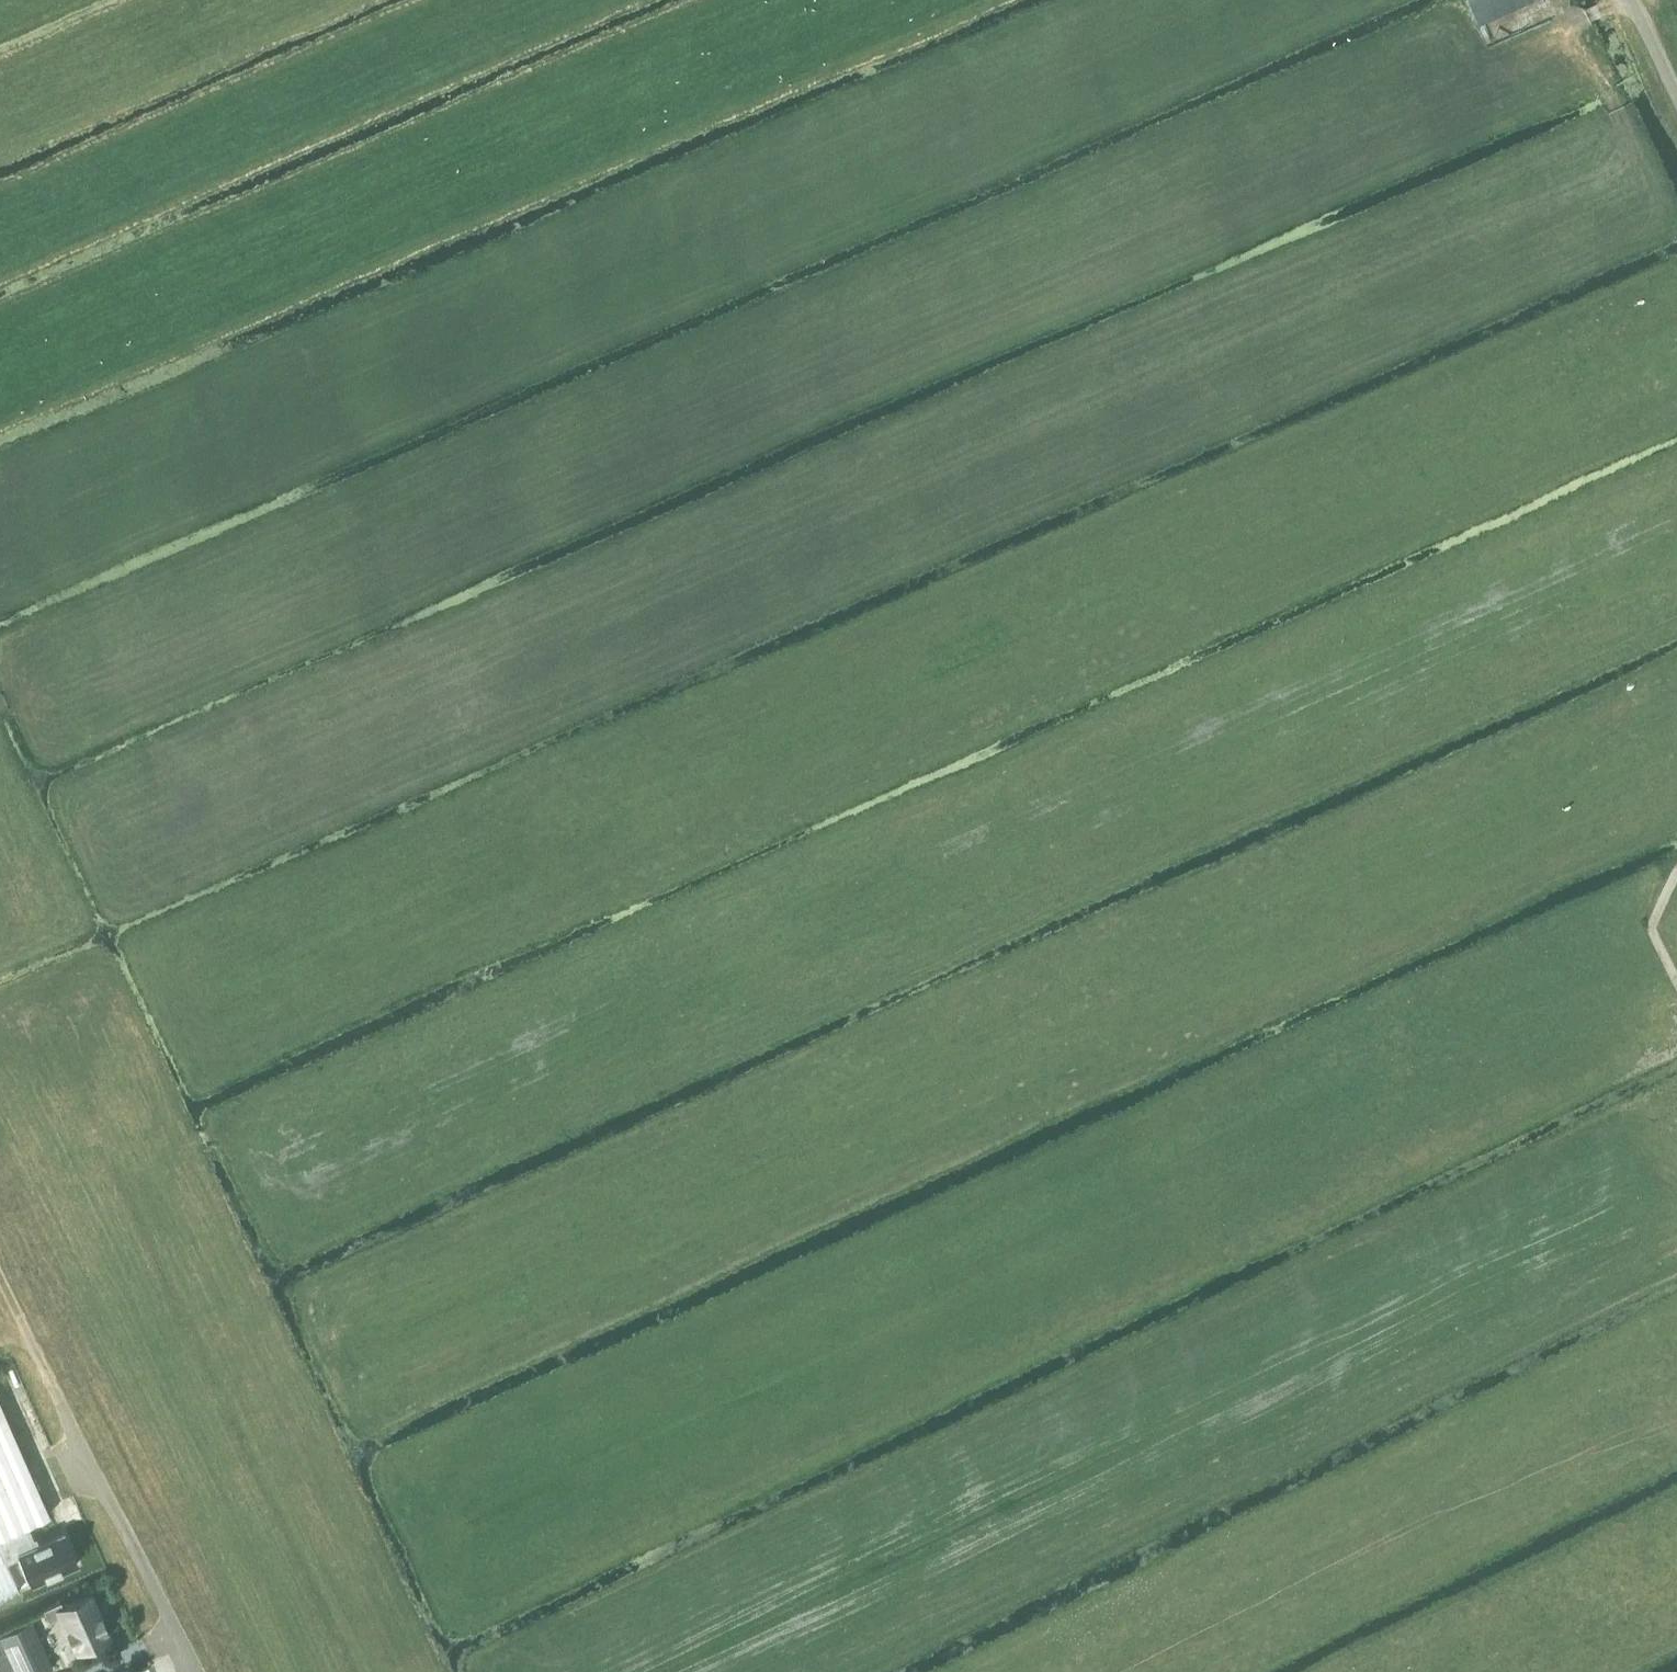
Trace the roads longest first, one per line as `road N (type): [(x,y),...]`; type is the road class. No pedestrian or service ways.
road 1 (unclassified): [(199,1671),(64,1404)]
road 2 (track): [(64,1404),(0,1273)]

